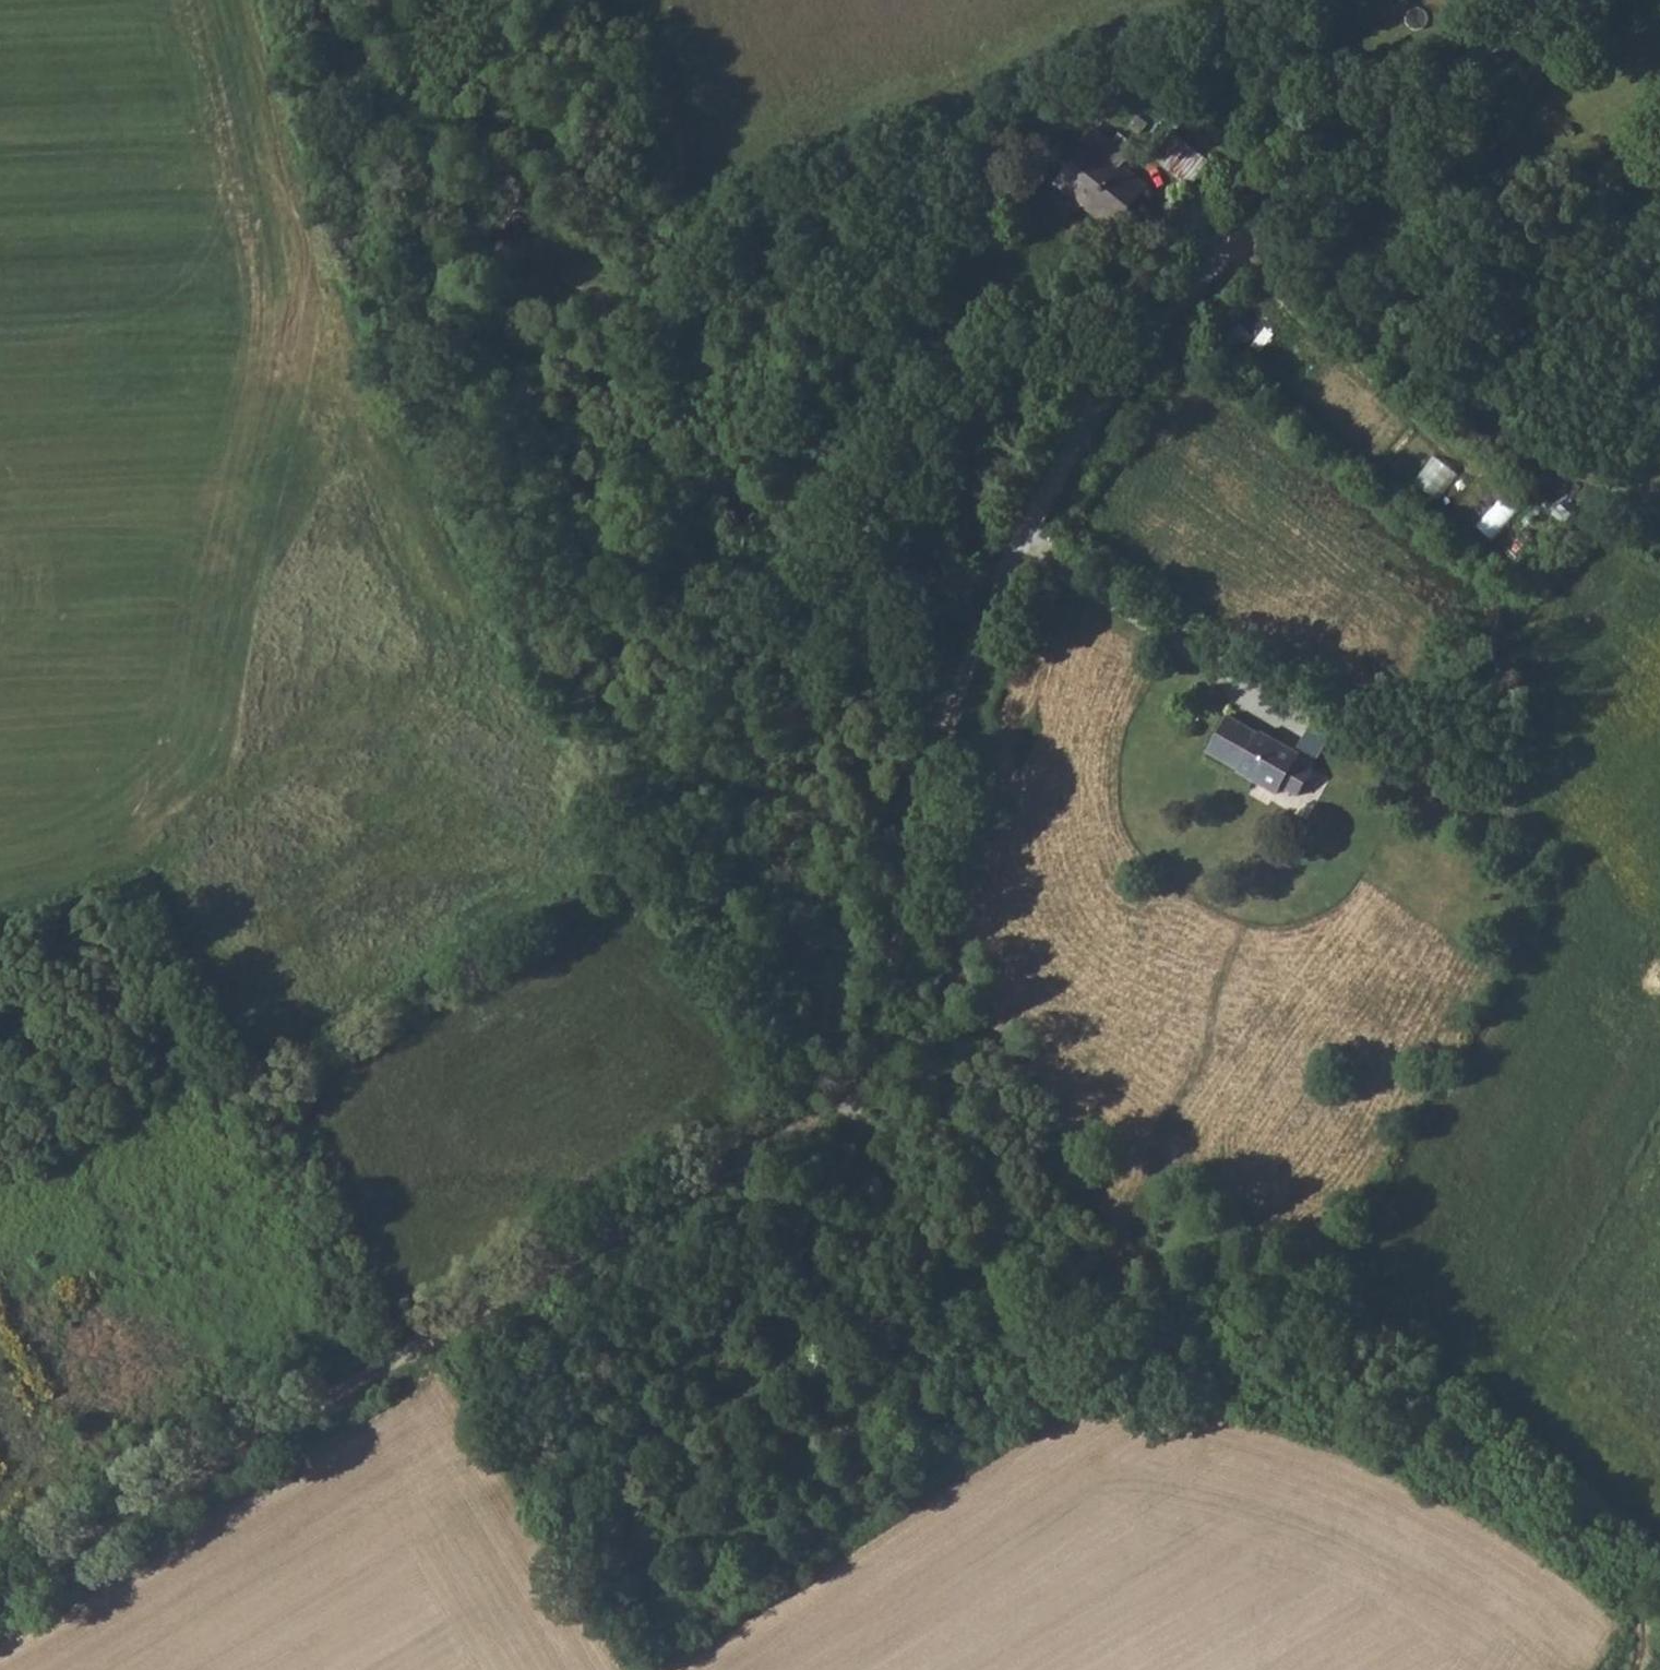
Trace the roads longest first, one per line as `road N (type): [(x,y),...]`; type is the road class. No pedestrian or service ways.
road 1 (unclassified): [(1582,0),(1259,236),(1165,329),(1069,472),(972,652),(851,1094),(828,1126),(0,1596)]
road 2 (track): [(851,1094),(905,1174),(1055,1306),(1484,1457),(1659,1621)]

